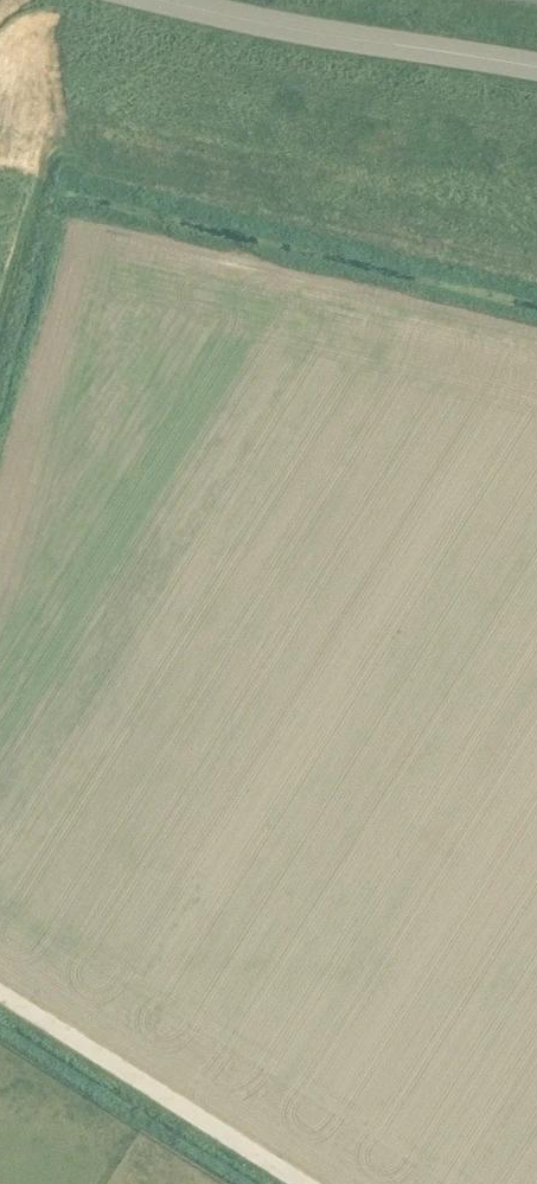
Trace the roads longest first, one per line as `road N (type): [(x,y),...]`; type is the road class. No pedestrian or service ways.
road 1 (tertiary): [(536,66),(286,27),(171,0)]

